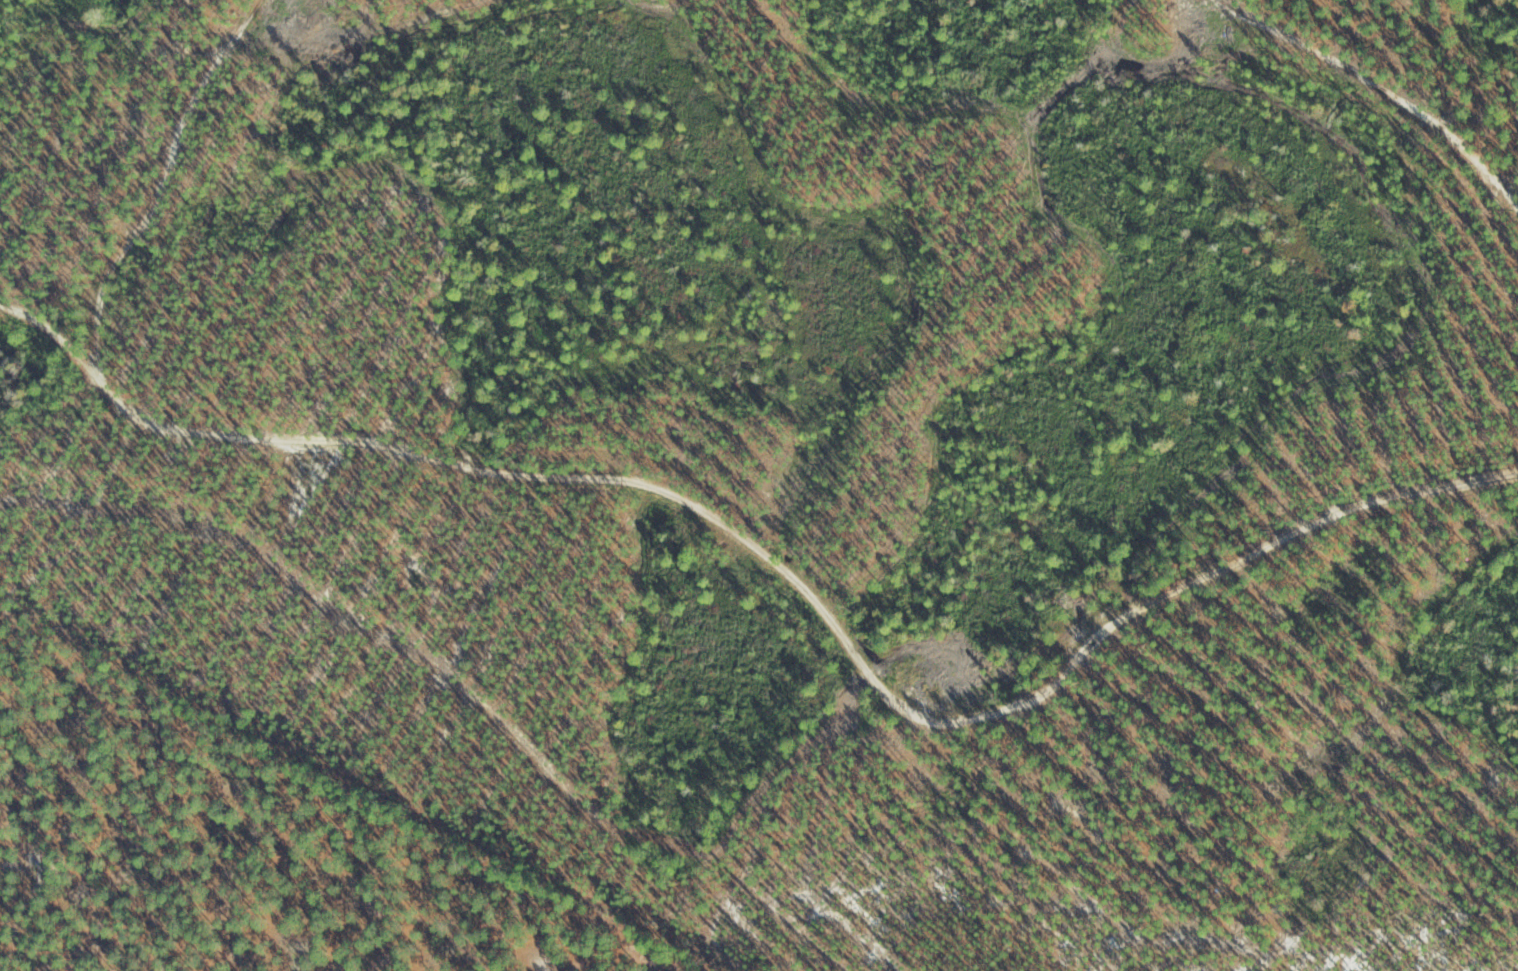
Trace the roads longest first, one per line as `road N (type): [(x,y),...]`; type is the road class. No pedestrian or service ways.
road 1 (residential): [(1517,498),(1393,510),(1259,577),(1069,706),(996,727),(894,722),(847,701),(677,535),(569,468),(461,442),(342,468),(255,458),(141,406),(43,339)]
road 2 (residential): [(0,407),(43,339),(141,69),(182,0)]
road 3 (residential): [(1300,0),(1517,156)]

